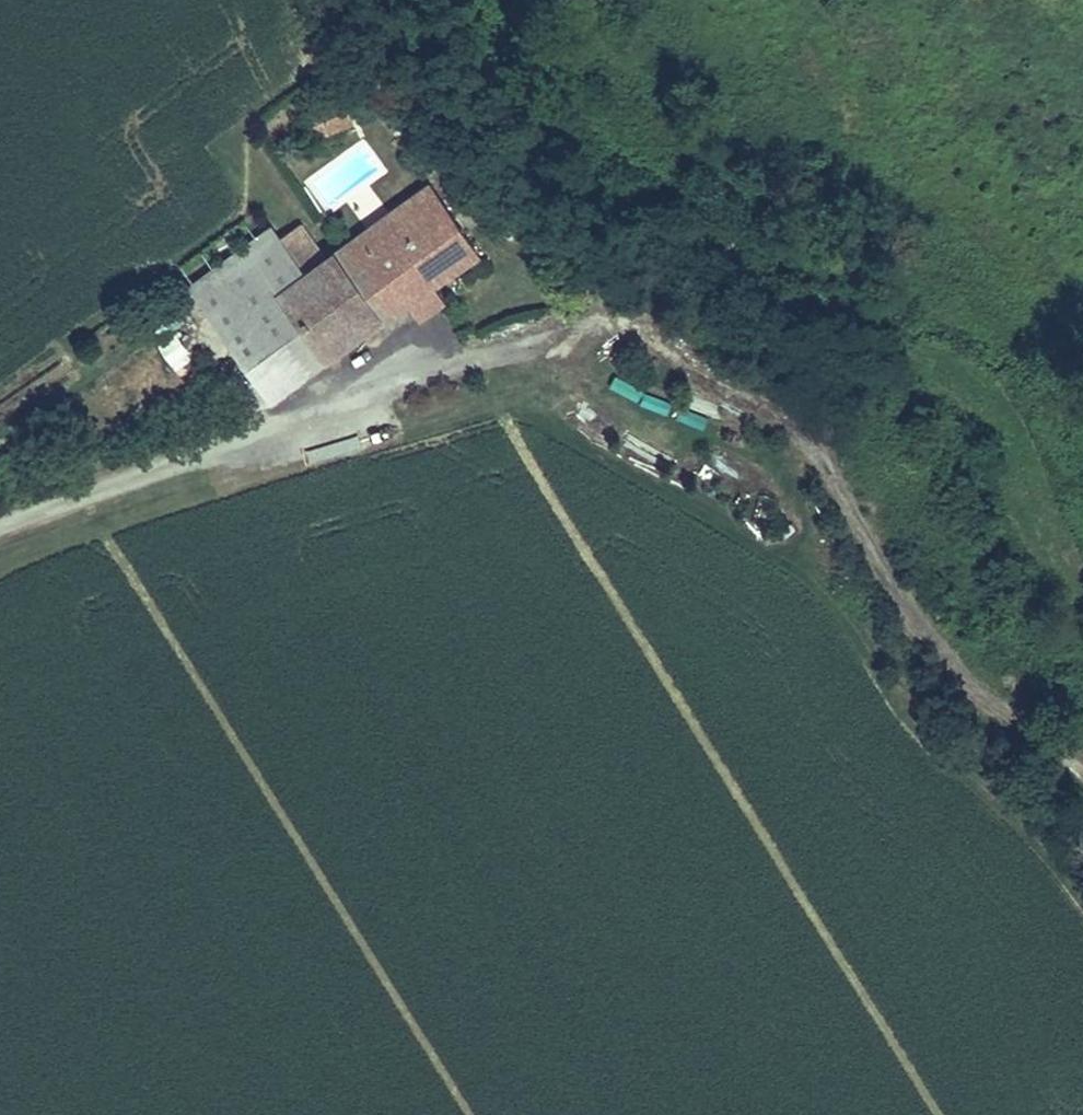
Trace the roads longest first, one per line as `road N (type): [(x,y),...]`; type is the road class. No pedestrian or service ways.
road 1 (track): [(1082,786),(989,706),(929,629),(833,462),(766,399),(654,345),(566,336),(391,375)]

